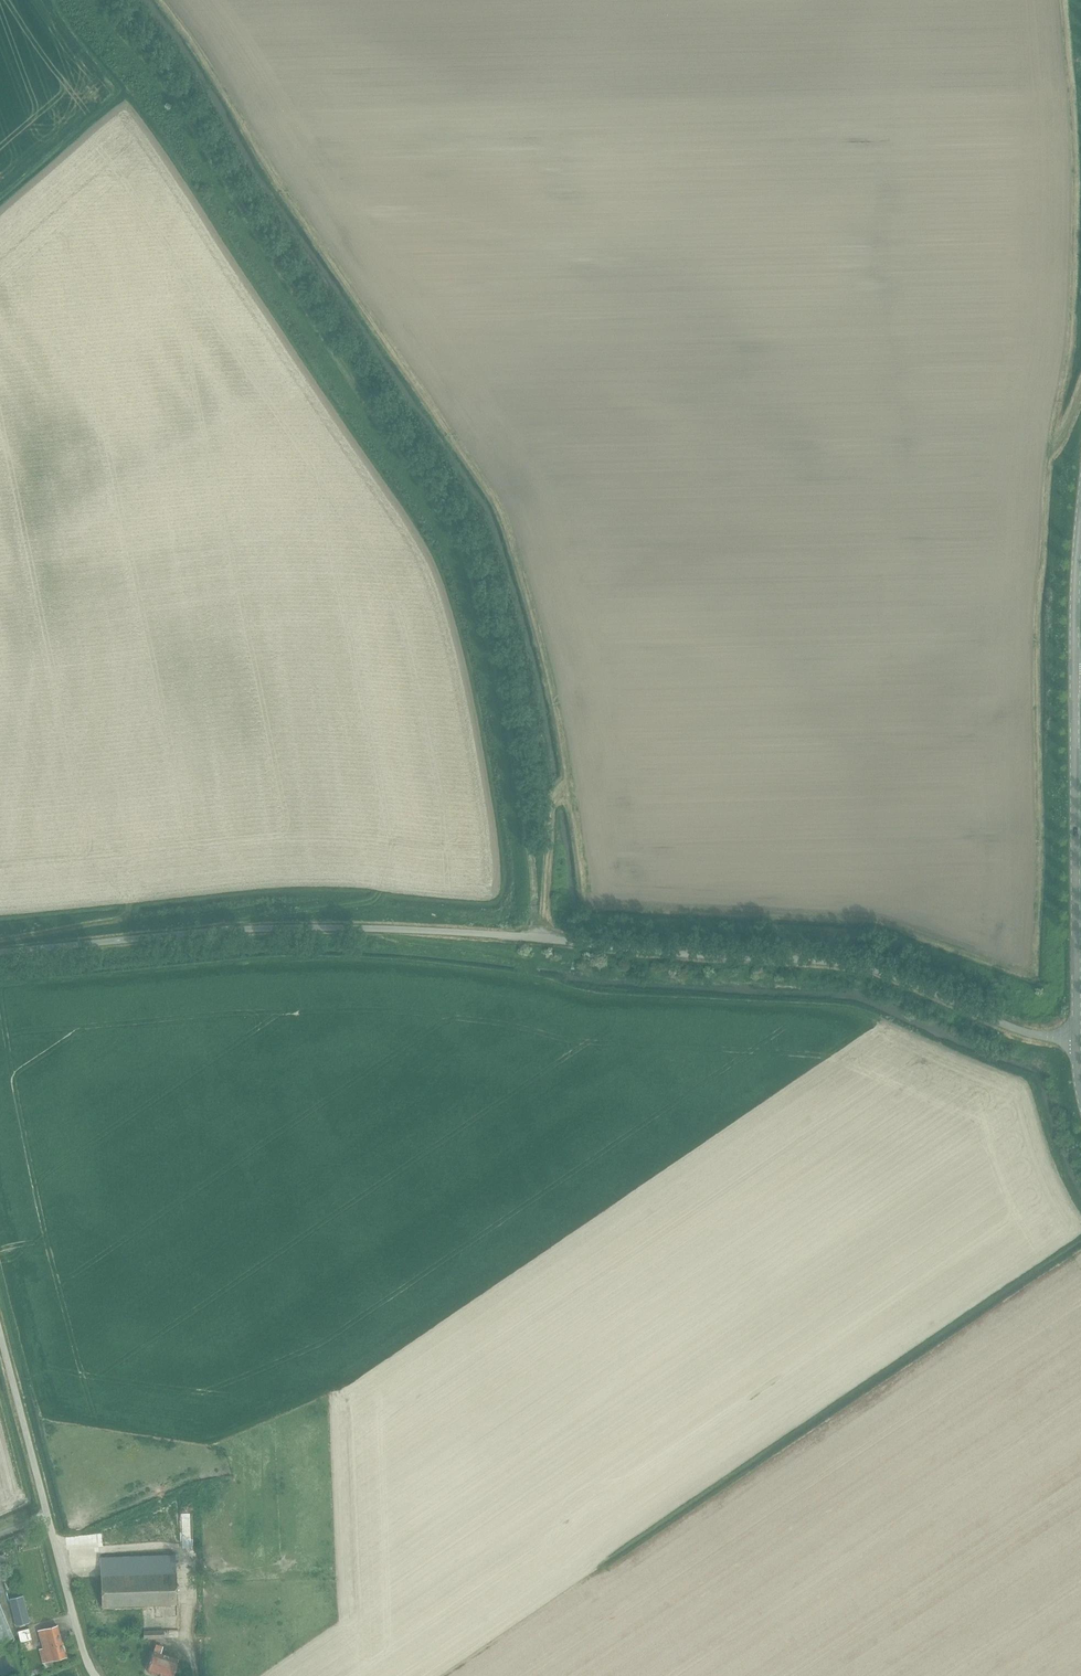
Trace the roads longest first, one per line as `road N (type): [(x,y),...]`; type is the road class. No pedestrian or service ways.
road 1 (tertiary): [(1075,1039),(1034,1035),(907,980),(828,959),(541,938)]
road 2 (tertiary): [(0,952),(259,927),(541,938)]
road 3 (tertiary): [(1075,1039),(1080,534)]
road 4 (unclassified): [(89,1675),(0,1340)]

